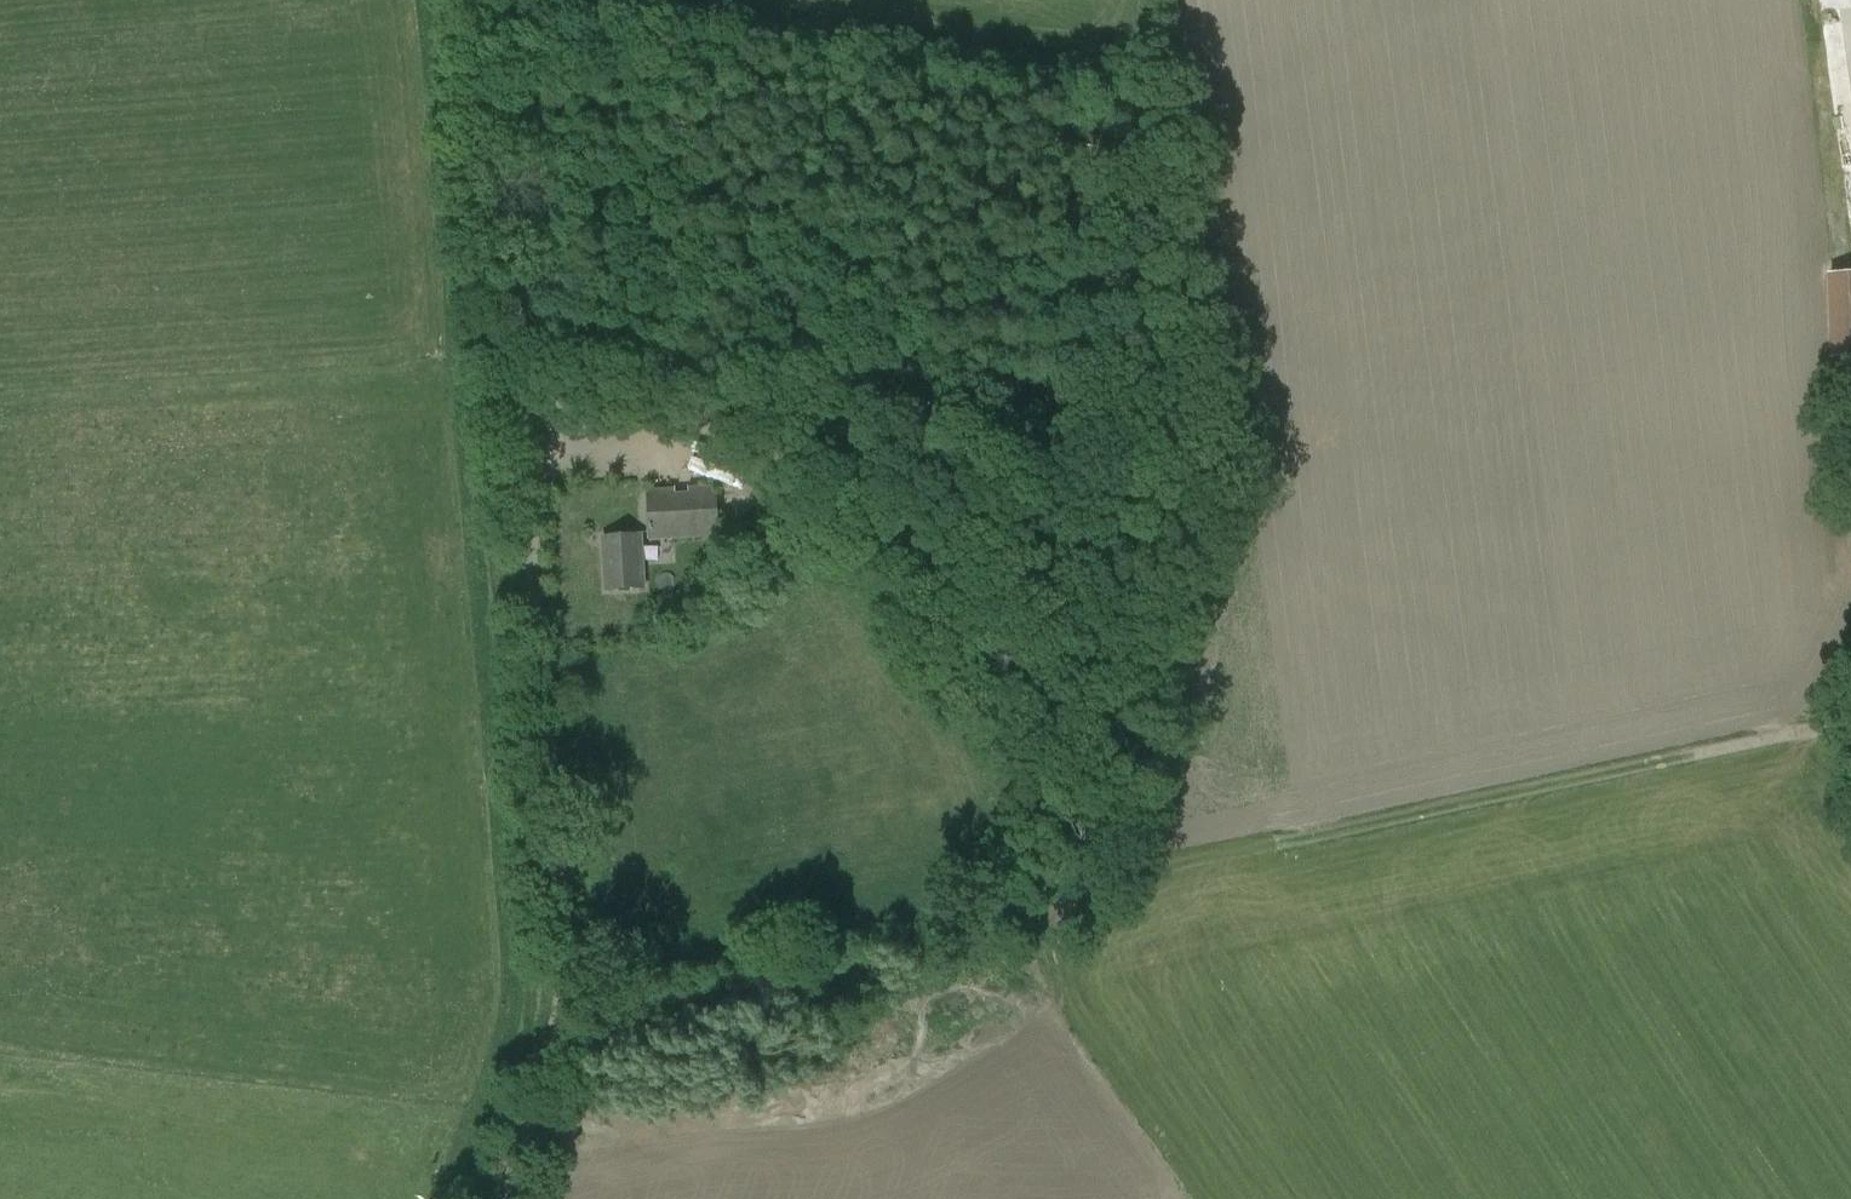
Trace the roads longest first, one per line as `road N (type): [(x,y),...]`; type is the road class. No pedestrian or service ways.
road 1 (unclassified): [(570,989),(483,0)]
road 2 (track): [(493,1198),(548,1087),(570,989)]

